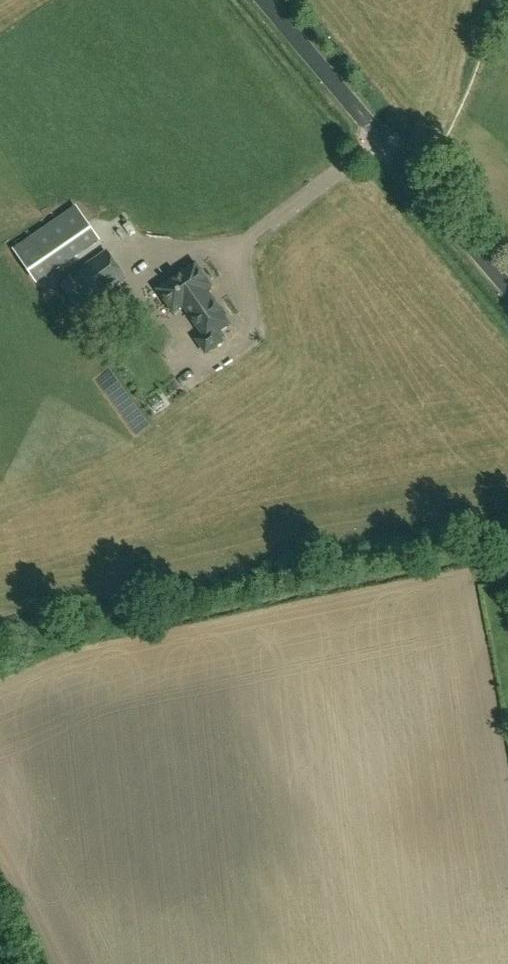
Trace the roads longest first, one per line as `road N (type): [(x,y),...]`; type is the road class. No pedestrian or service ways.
road 1 (unclassified): [(507,283),(265,0)]

